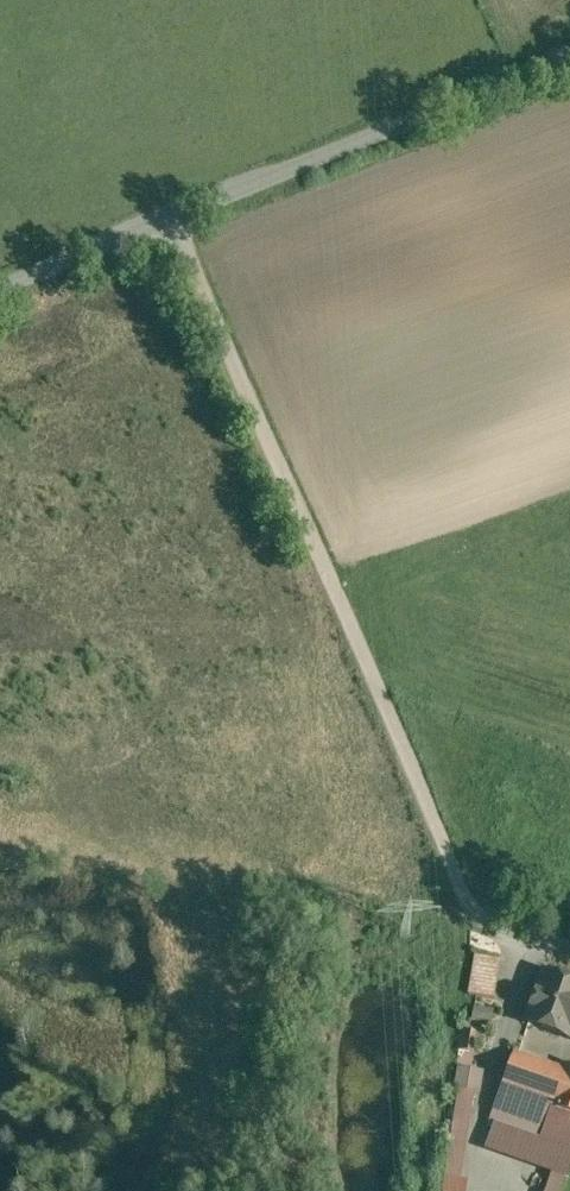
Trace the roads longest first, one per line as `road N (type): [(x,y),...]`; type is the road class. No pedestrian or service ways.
road 1 (unclassified): [(569,949),(491,920),(466,900),(174,215)]
road 2 (unclassified): [(569,49),(174,215)]
road 3 (unclassified): [(174,215),(0,288)]

